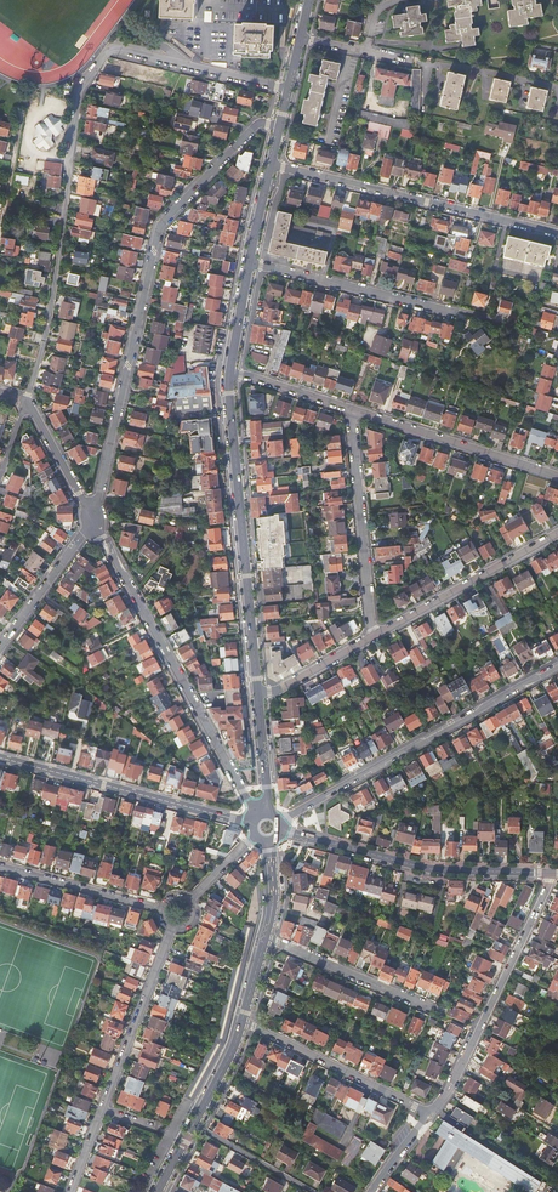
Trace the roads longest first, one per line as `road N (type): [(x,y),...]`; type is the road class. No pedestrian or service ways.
road 1 (residential): [(288,89),(109,51),(78,95),(50,312),(27,401)]
road 2 (residential): [(93,520),(160,226),(256,125),(280,127)]
road 3 (residential): [(256,816),(93,520)]
road 4 (secondary): [(229,373),(258,694)]
road 5 (residential): [(280,820),(557,666)]
road 6 (residential): [(271,164),(557,233)]
road 7 (secondary): [(282,831),(431,869),(552,873)]
road 8 (residential): [(552,873),(430,1114)]
road 9 (secondary): [(0,758),(251,824)]
road 10 (residential): [(487,318),(249,263)]
road 11 (residential): [(373,637),(351,409)]
road 12 (residential): [(351,409),(557,476)]
road 13 (residential): [(373,637),(557,533)]
road 14 (residential): [(242,1021),(430,1114)]
road 15 (residential): [(172,927),(102,1109)]
road 16 (residential): [(265,939),(428,1009)]
road 17 (residential): [(0,865),(163,908)]
road 18 (residential): [(93,520),(0,648)]
road 19 (residential): [(27,401),(93,520)]
road 20 (residential): [(311,1191),(193,1125)]
road 21 (residential): [(258,694),(373,637)]
road 22 (residential): [(229,373),(351,409)]

